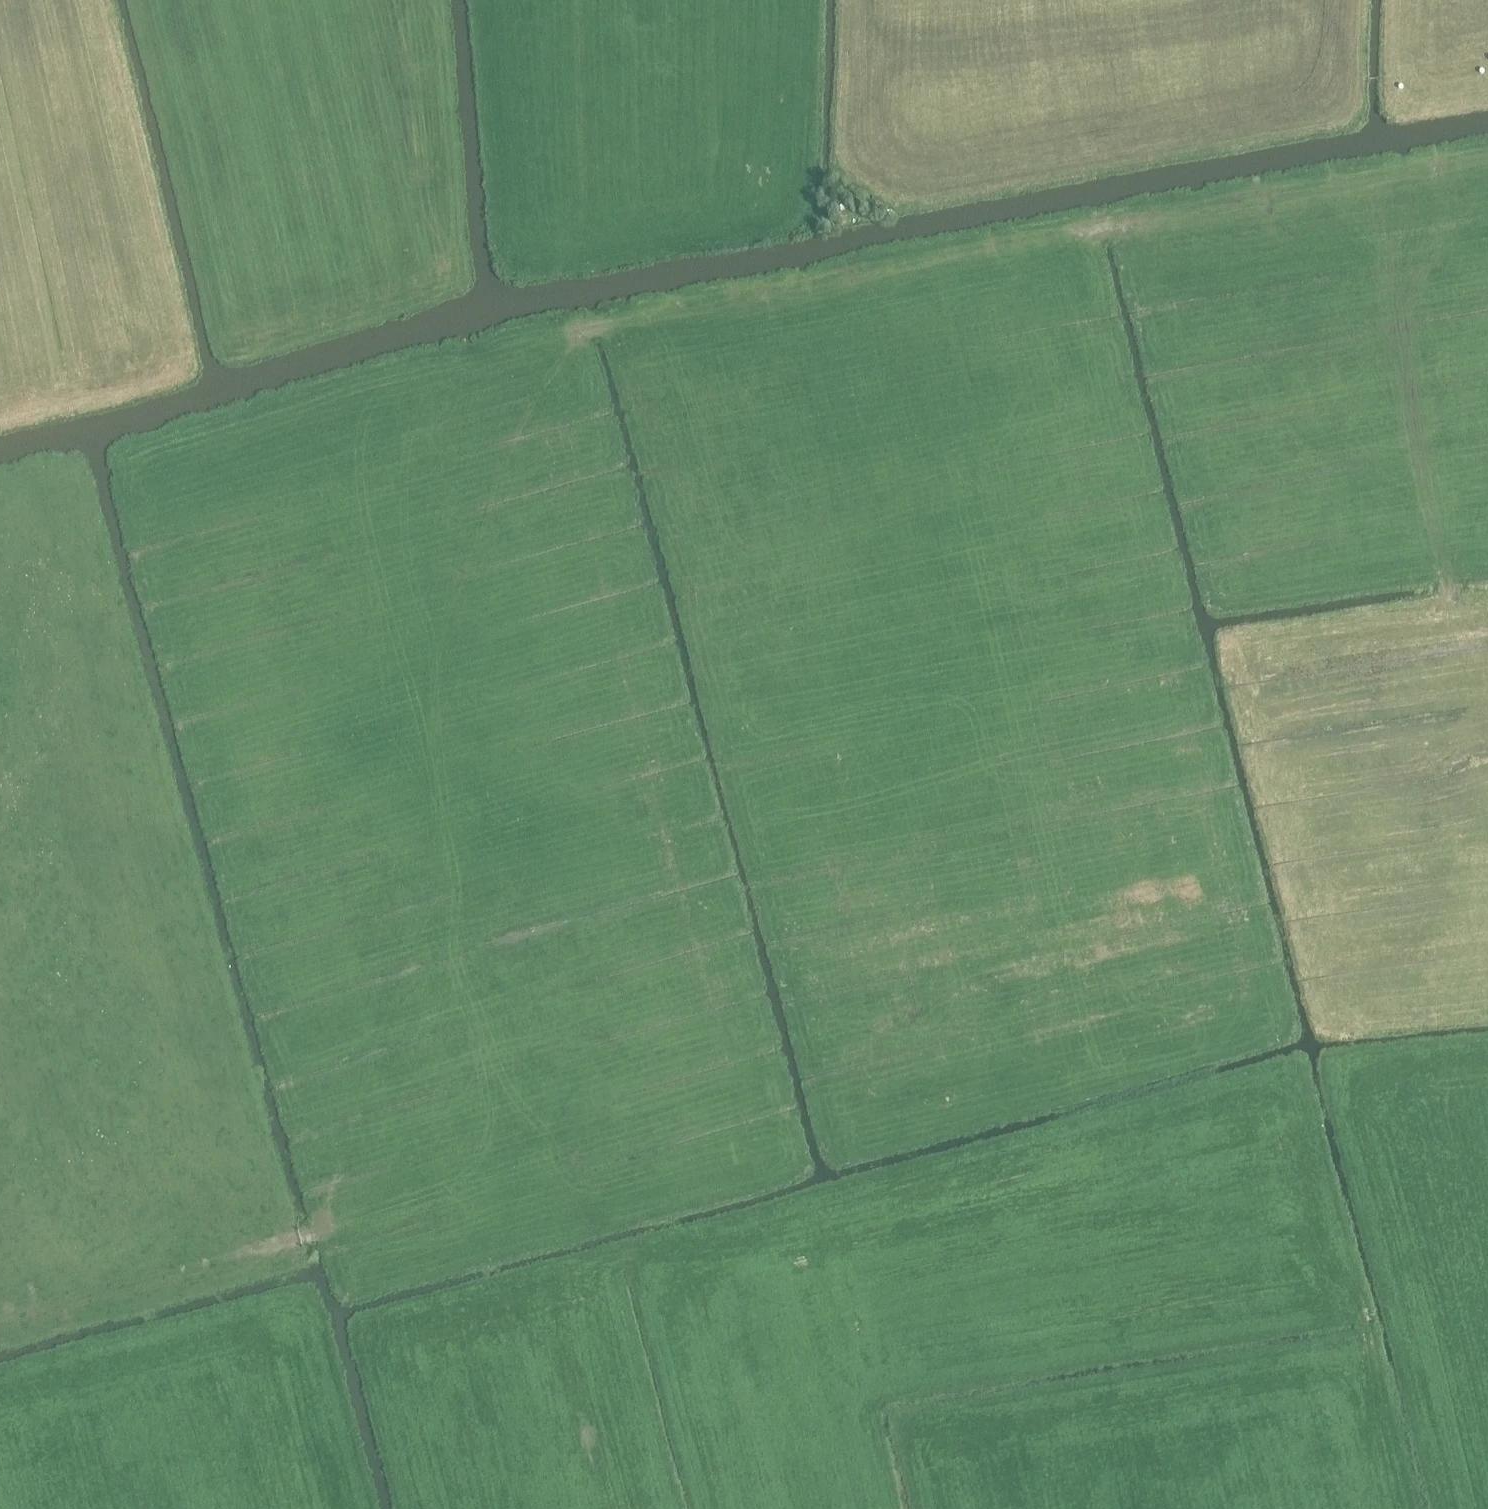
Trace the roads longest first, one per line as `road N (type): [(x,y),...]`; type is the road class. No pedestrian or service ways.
road 1 (track): [(1487,162),(577,332),(513,422),(444,863),(320,1234)]
road 2 (track): [(0,1327),(320,1234)]

